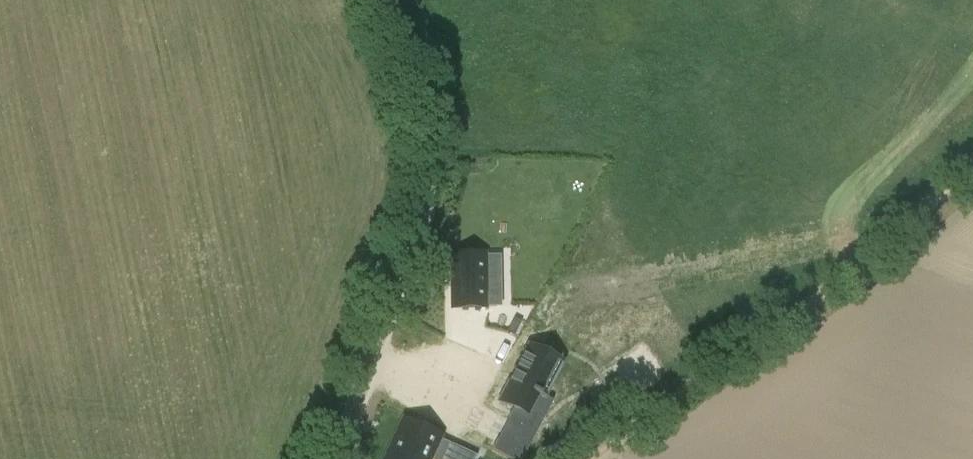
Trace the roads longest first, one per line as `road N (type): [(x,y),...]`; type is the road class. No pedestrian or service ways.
road 1 (tertiary): [(333,458),(426,177),(424,134),(405,61),(365,0)]
road 2 (track): [(592,458),(847,283),(972,178)]

